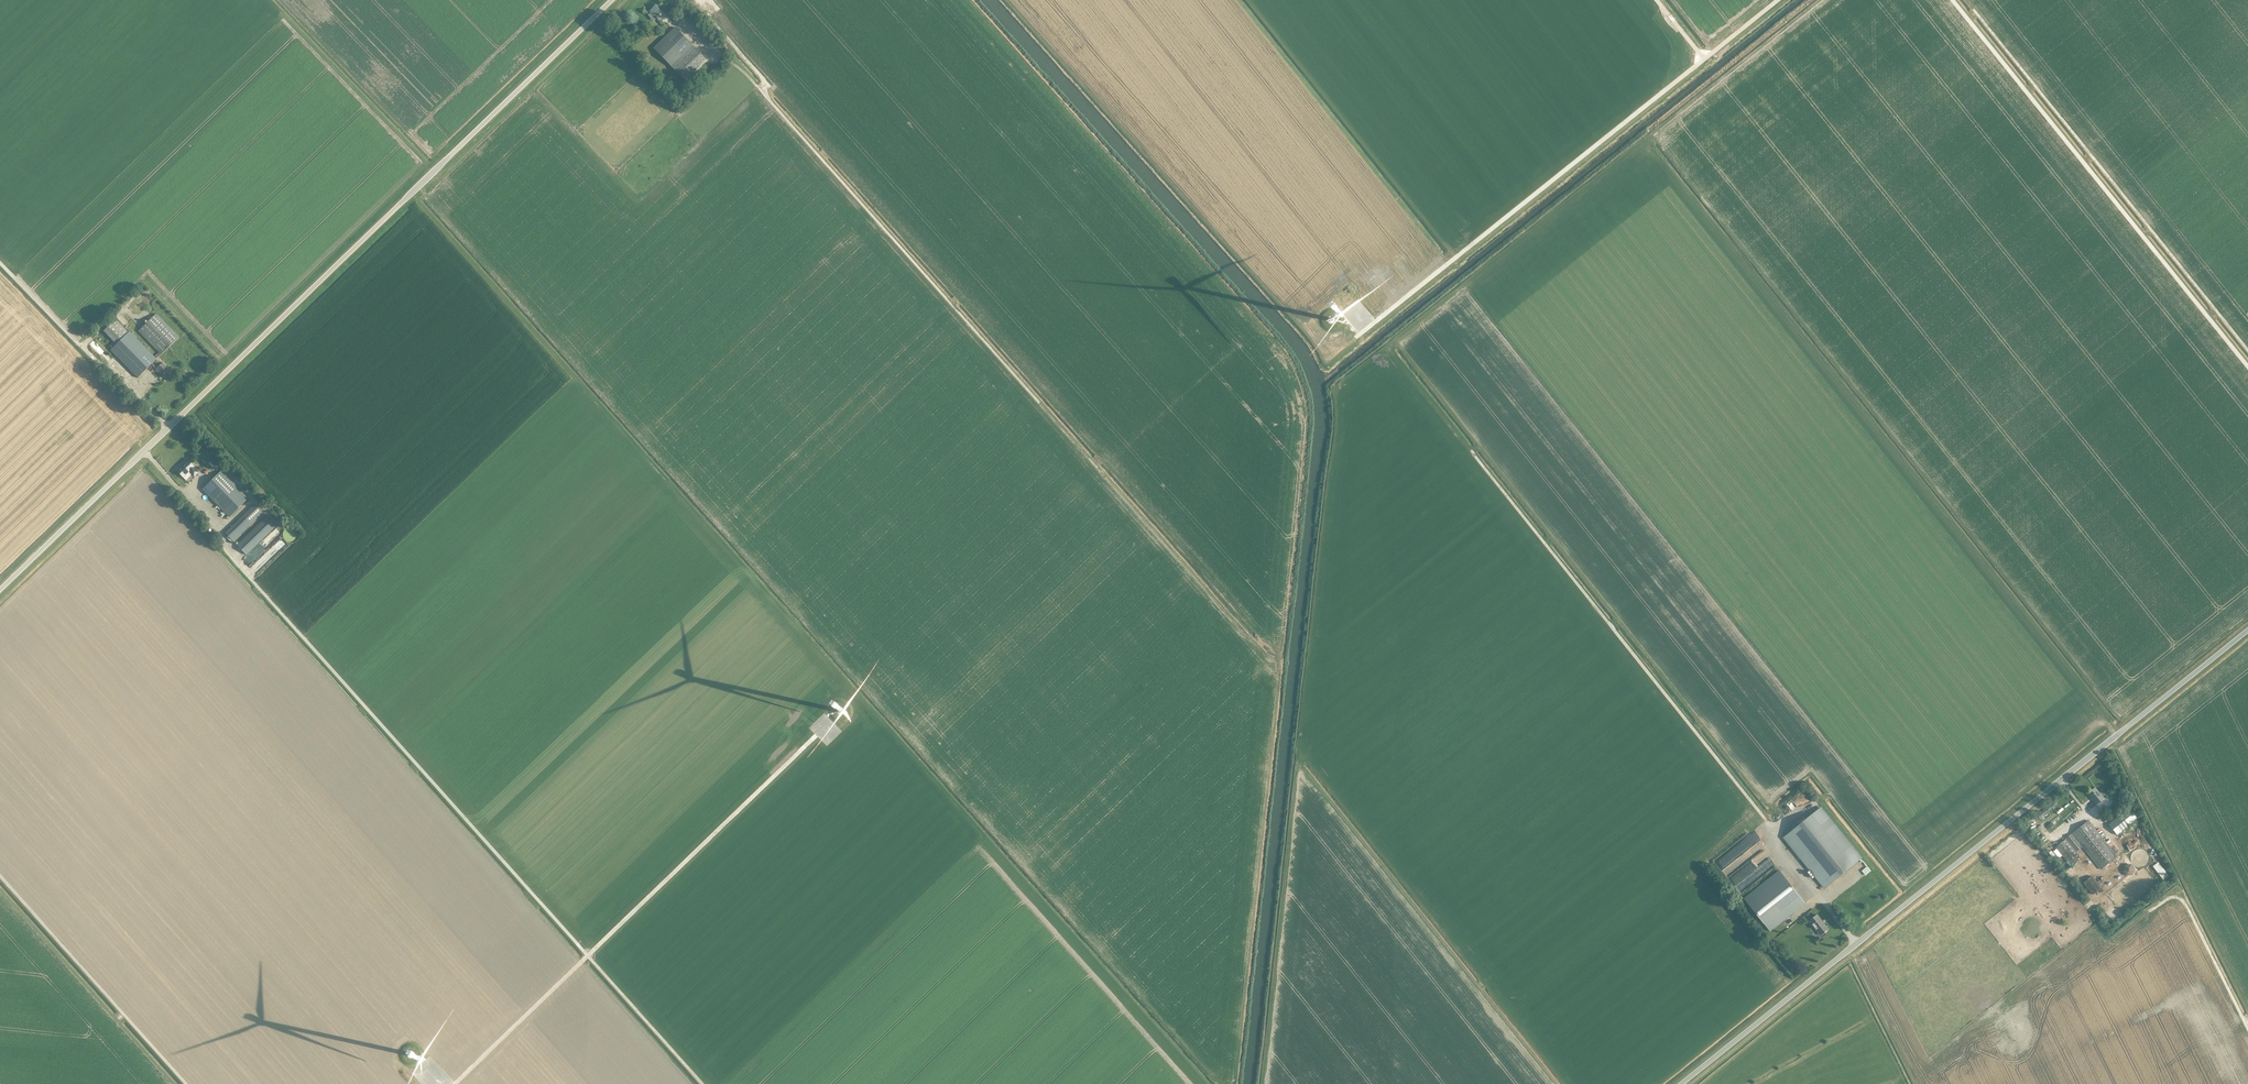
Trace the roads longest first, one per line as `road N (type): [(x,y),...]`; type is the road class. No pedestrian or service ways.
road 1 (unclassified): [(0,589),(607,0)]
road 2 (unclassified): [(2247,630),(1681,1083)]

